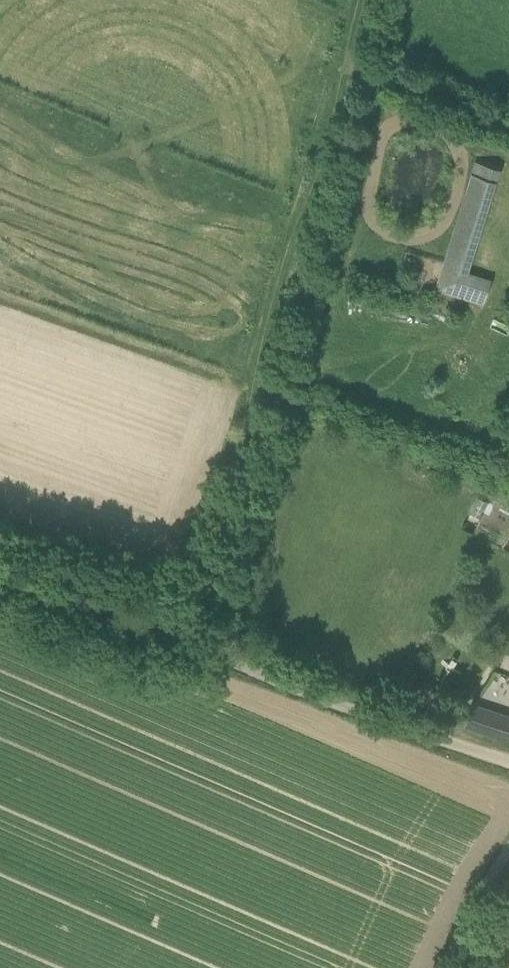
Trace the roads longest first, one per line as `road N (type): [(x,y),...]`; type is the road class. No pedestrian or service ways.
road 1 (track): [(185,628),(255,444),(366,66),(375,0)]
road 2 (unclassified): [(0,553),(325,694),(508,759)]
road 3 (track): [(508,122),(366,66)]
road 4 (unclassified): [(446,967),(508,852)]

